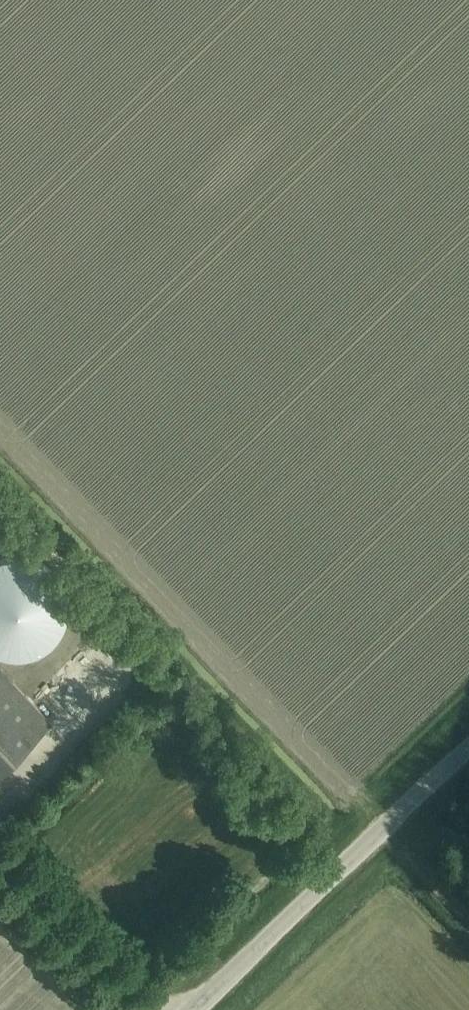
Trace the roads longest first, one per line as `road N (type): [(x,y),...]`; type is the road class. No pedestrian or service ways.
road 1 (tertiary): [(193,1009),(468,747)]

